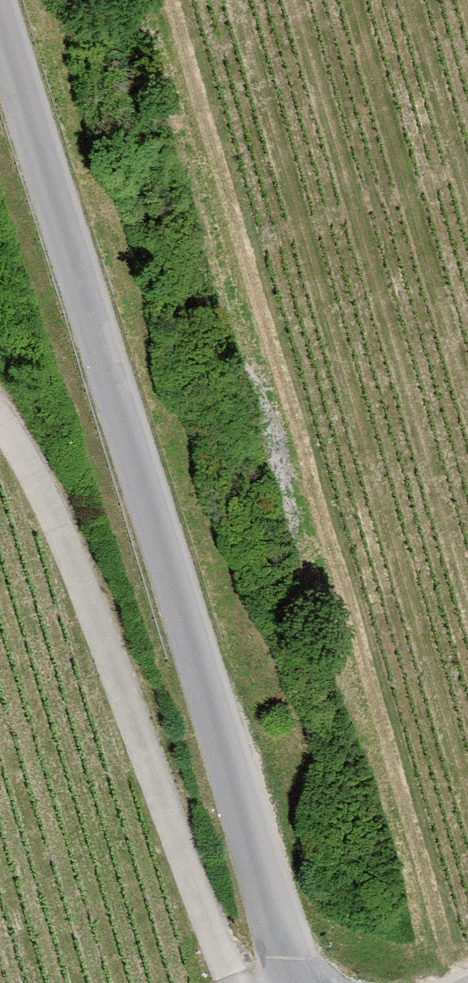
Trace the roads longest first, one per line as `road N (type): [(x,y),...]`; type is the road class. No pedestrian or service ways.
road 1 (unclassified): [(0,27),(302,982)]
road 2 (track): [(0,425),(50,499),(234,982)]

